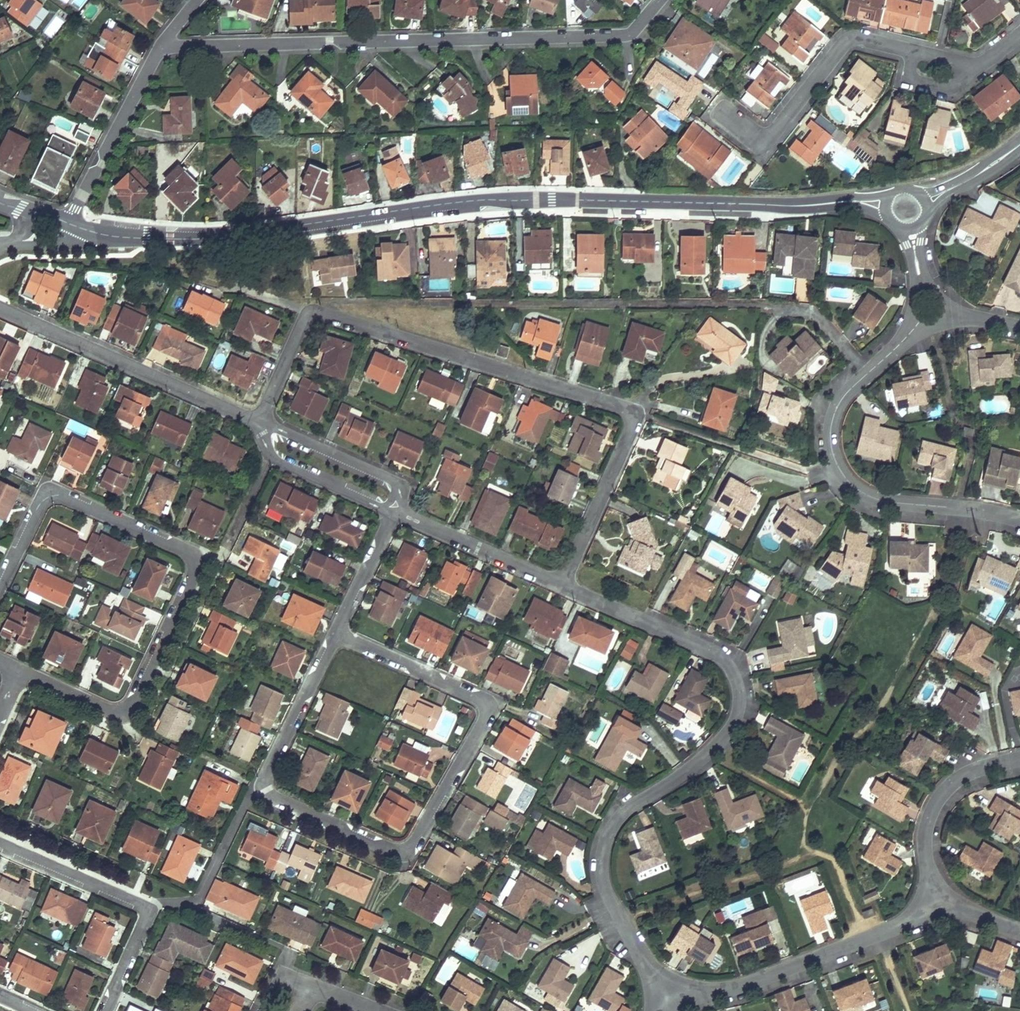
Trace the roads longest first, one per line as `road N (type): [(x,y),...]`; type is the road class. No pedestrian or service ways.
road 1 (residential): [(885,206),(539,201),(438,205),(256,234),(113,236)]
road 2 (residential): [(259,424),(307,310),(636,410),(568,588)]
road 3 (residential): [(568,588),(724,659),(743,693),(733,733),(617,822),(601,860),(622,923),(673,996)]
road 4 (residential): [(162,43),(621,35),(658,0)]
road 5 (residential): [(336,635),(263,785),(271,797),(407,859),(492,704)]
road 6 (residential): [(0,585),(41,499),(60,495),(199,559),(129,707),(111,713)]
road 7 (residential): [(730,117),(767,141),(850,33),(978,62),(1019,30)]
road 8 (residential): [(859,371),(827,412),(826,440),(856,488),(880,500),(1019,519)]
road 9 (residential): [(673,996),(720,992),(861,948),(931,906),(947,887)]
road 10 (residential): [(259,424),(0,309)]
road 11 (residential): [(0,844),(148,908),(106,1010)]
road 12 (residential): [(71,224),(162,43)]
road 13 (residential): [(393,512),(568,588)]
road 14 (residential): [(393,512),(404,485),(259,424)]
road 15 (residential): [(1019,772),(945,804),(930,861),(947,887)]
road 16 (residential): [(492,704),(336,635)]
road 17 (residential): [(259,424),(270,451),(393,512)]
road 18 (residential): [(393,512),(336,635)]
road 19 (residential): [(859,371),(810,308),(757,300)]

